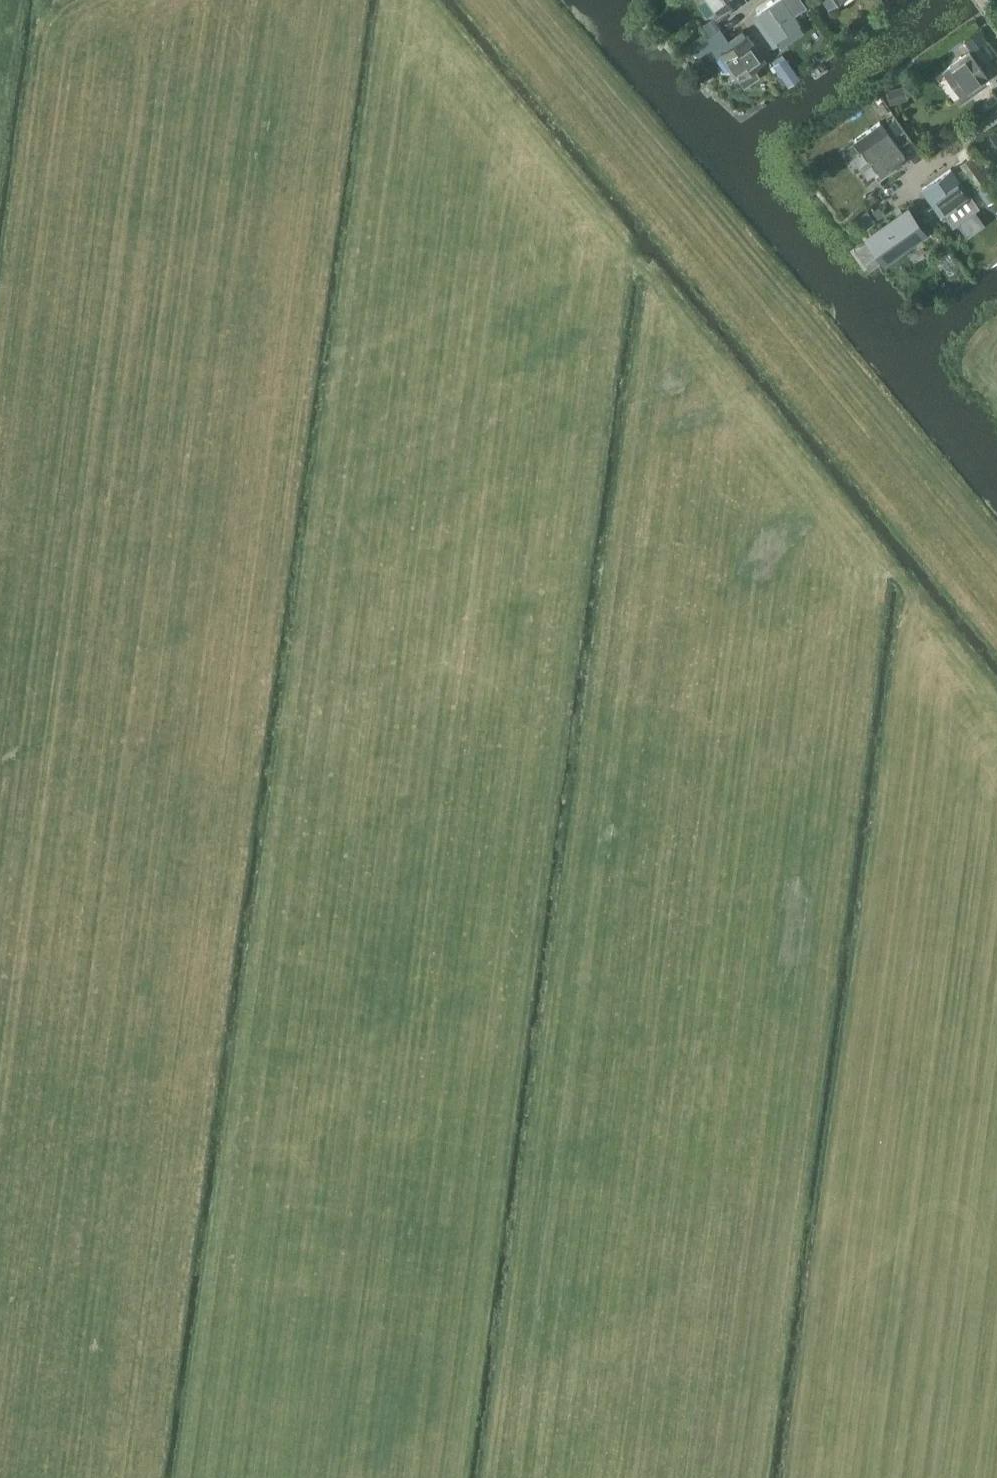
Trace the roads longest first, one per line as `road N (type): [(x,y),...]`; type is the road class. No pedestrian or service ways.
road 1 (track): [(996,593),(494,0)]

